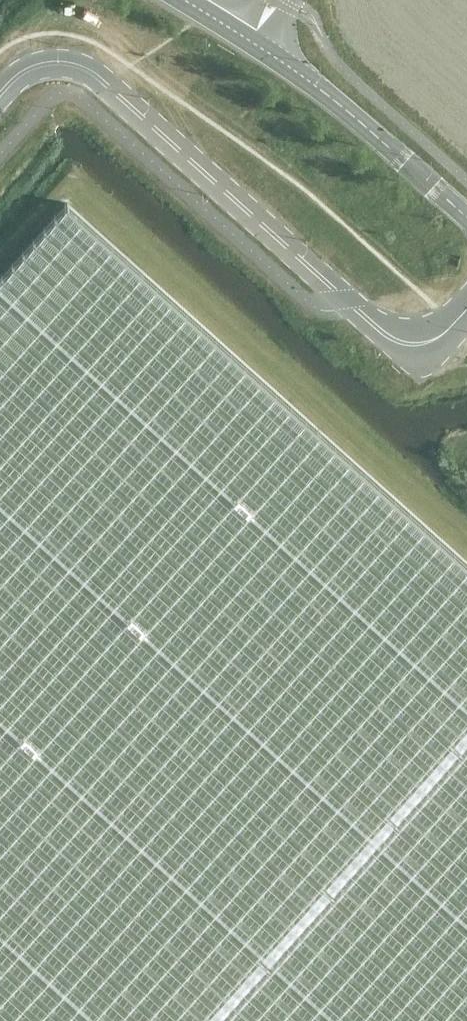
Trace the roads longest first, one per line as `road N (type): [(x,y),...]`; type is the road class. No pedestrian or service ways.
road 1 (unclassified): [(0,87),(25,66),(49,61),(74,61),(101,76),(387,336),(420,345),(466,309)]
road 2 (tertiary): [(466,217),(372,130),(265,50)]

